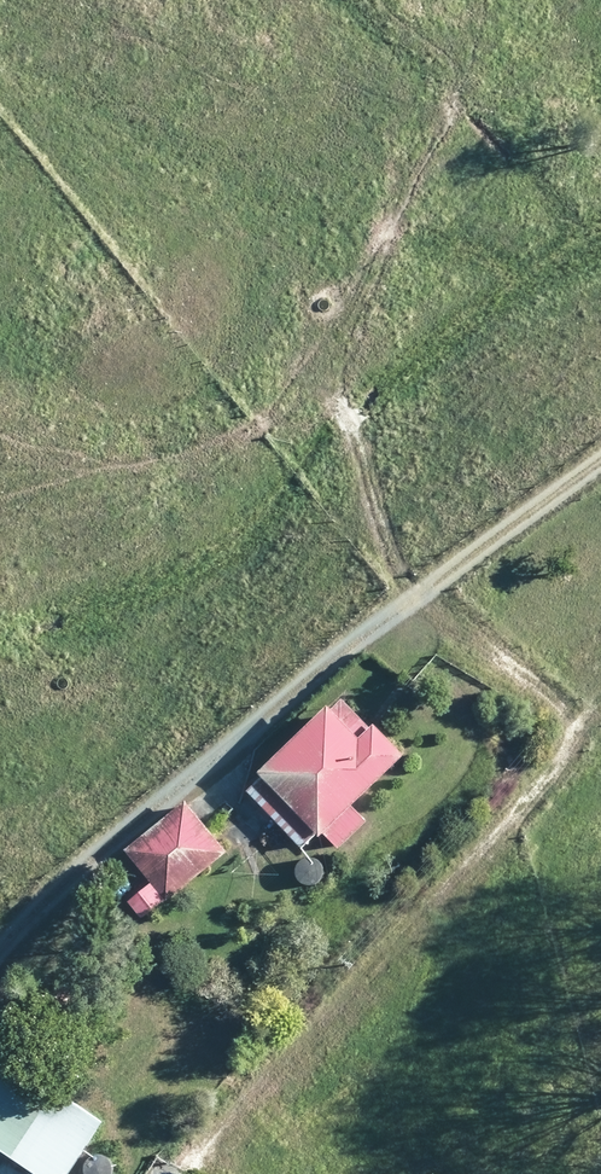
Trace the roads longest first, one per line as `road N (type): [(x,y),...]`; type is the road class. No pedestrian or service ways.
road 1 (track): [(0,957),(401,604),(600,462)]
road 2 (track): [(178,1173),(229,1110),(355,984),(464,891),(600,701)]
road 3 (track): [(325,414),(401,604)]

